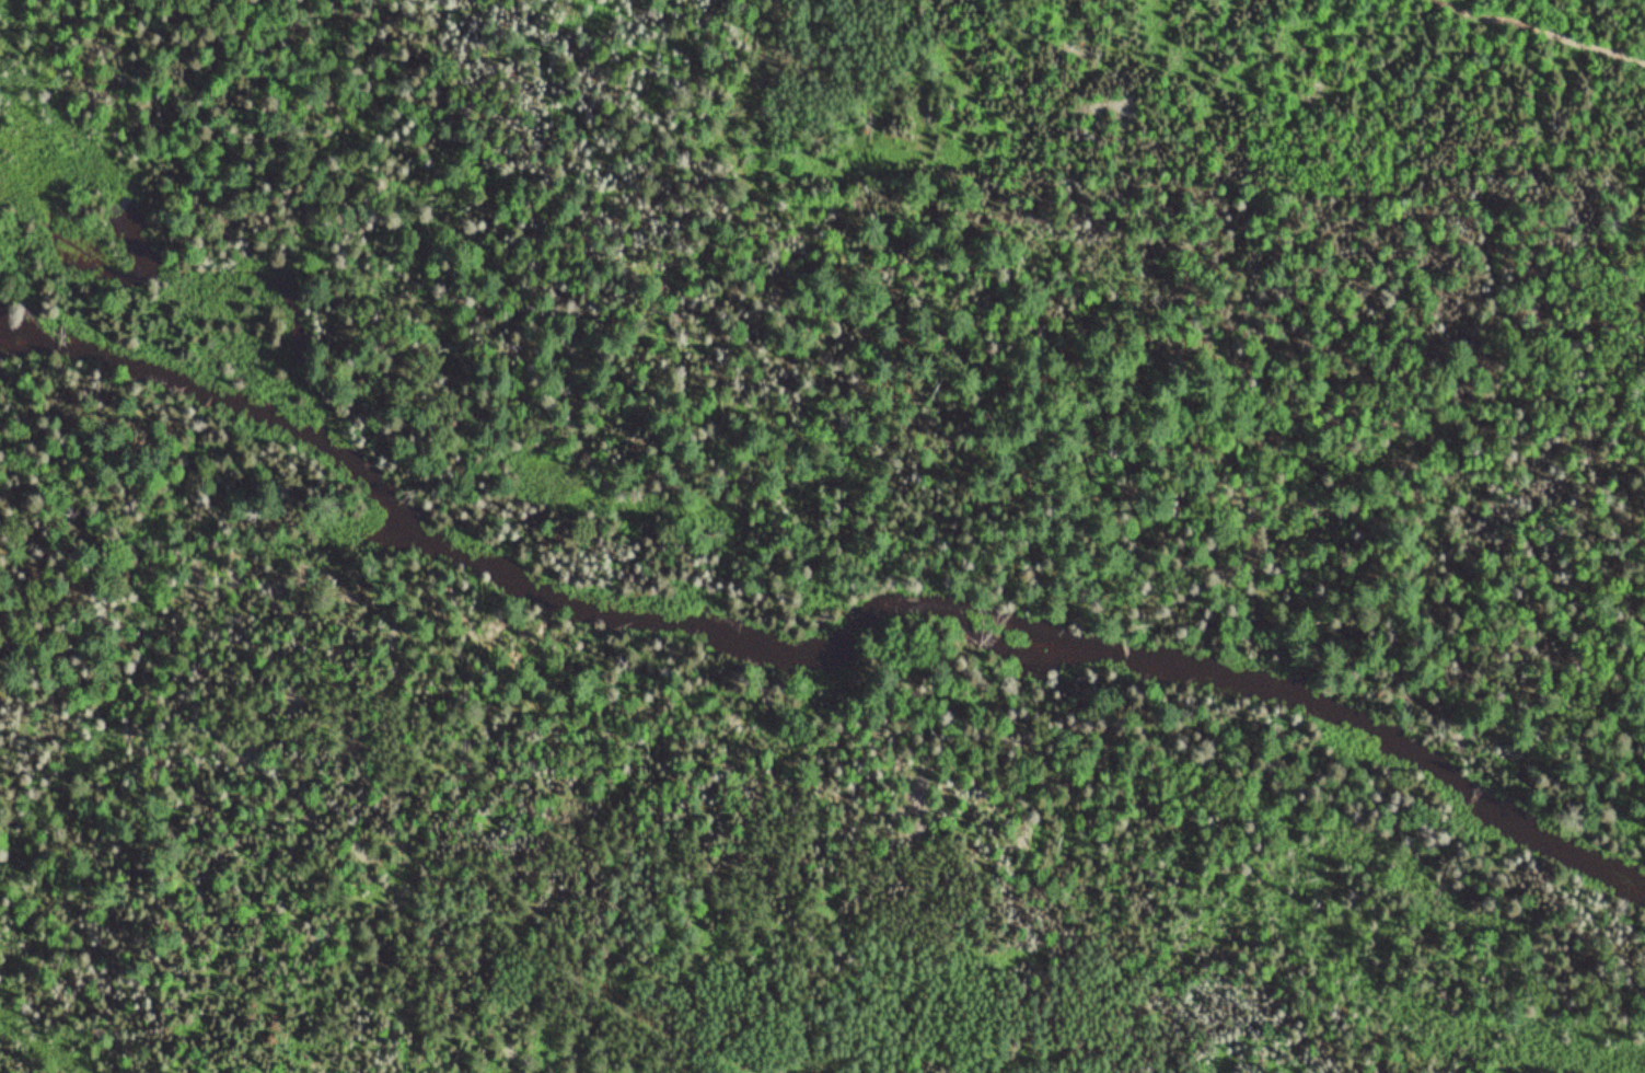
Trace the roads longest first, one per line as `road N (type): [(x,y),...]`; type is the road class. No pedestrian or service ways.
road 1 (residential): [(1644,282),(1456,300),(1333,285),(1268,287),(1179,268),(976,300),(914,295),(855,240),(824,191),(807,139),(807,72),(825,0)]

